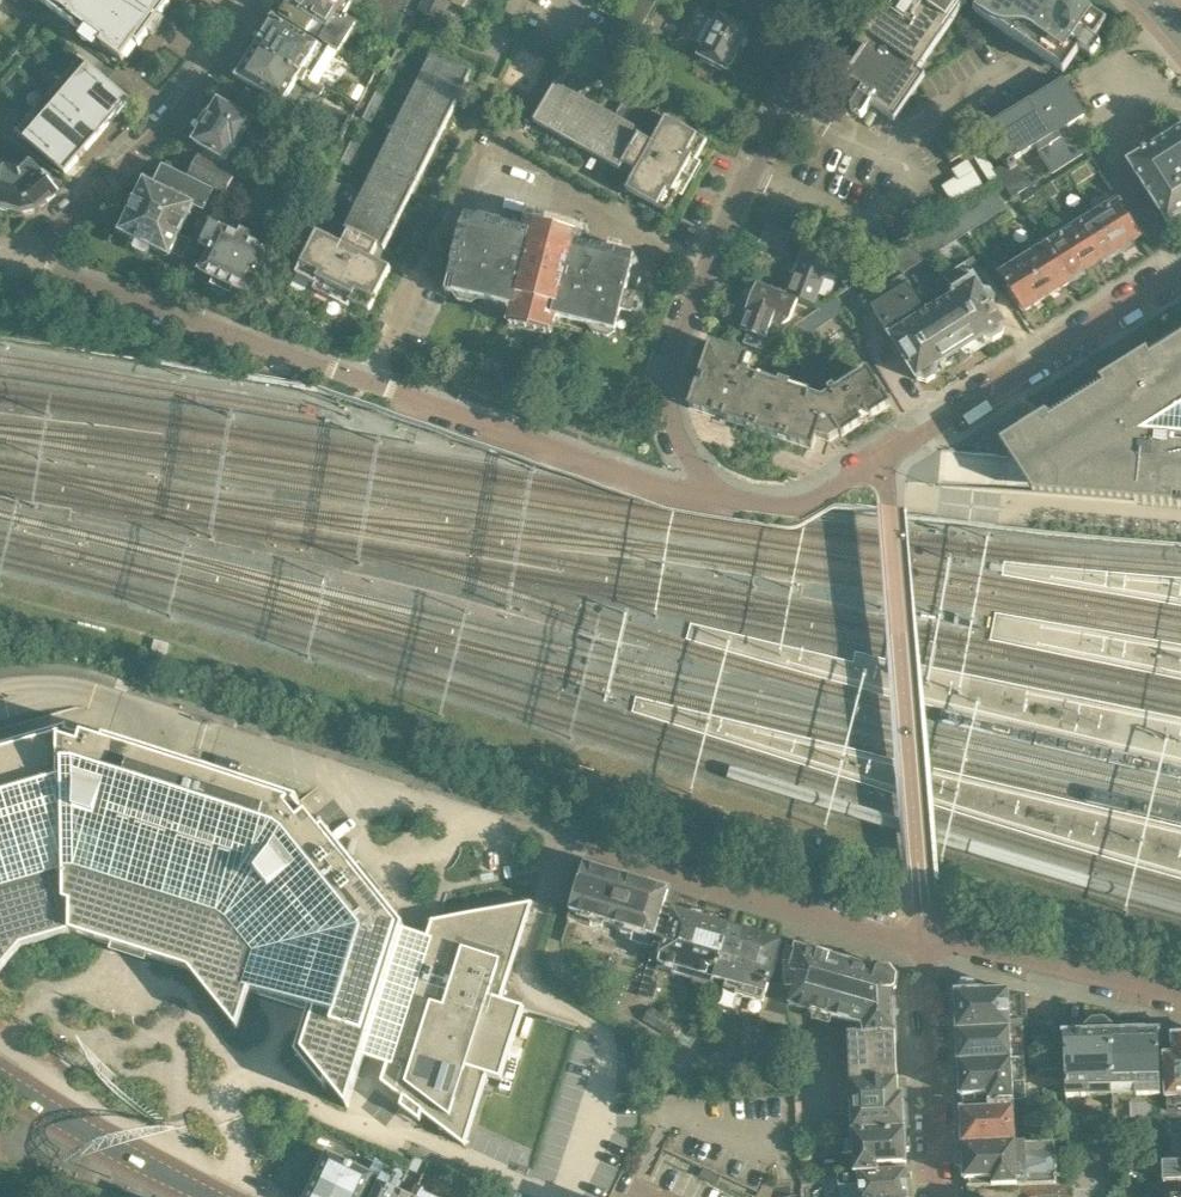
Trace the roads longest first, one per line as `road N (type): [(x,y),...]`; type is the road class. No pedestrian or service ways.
road 1 (residential): [(1180,269),(815,498),(786,508),(711,496)]
road 2 (residential): [(711,496),(665,406),(668,375),(710,262),(821,28)]
road 3 (residential): [(368,382),(472,173),(549,194),(677,247)]
road 4 (residential): [(368,382),(18,256)]
road 5 (residential): [(566,845),(924,940)]
road 6 (residential): [(711,496),(664,488),(368,382)]
road 7 (residential): [(254,0),(196,93),(147,148),(18,256)]
road 8 (residential): [(924,940),(1180,998)]
road 9 (residential): [(934,1196),(924,940)]
road 10 (tertiary): [(210,1196),(0,1078)]

